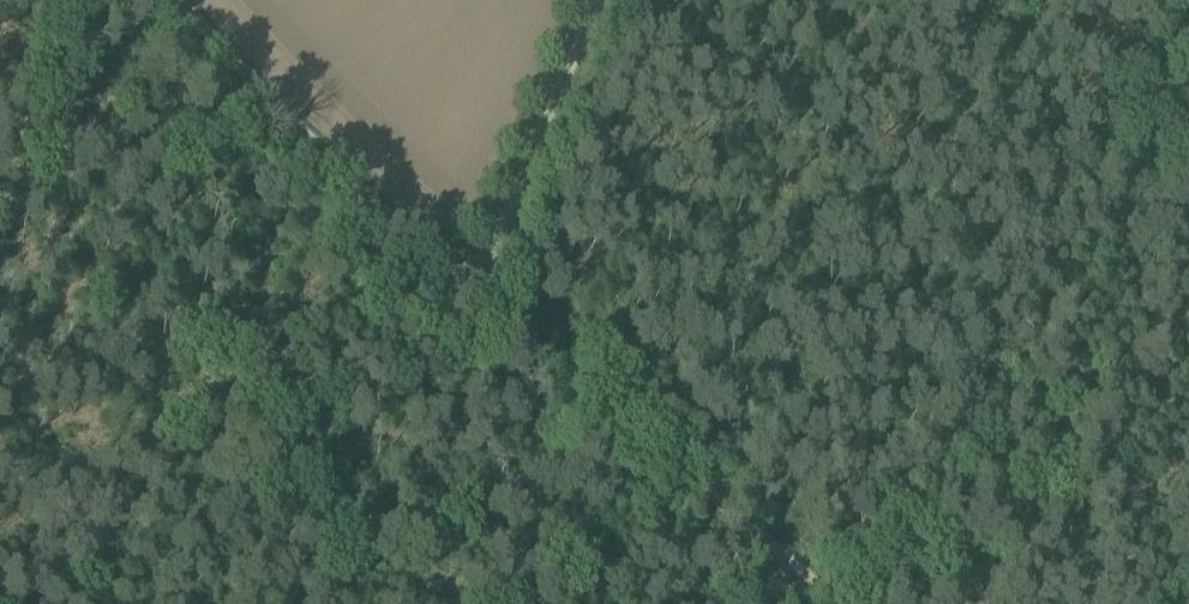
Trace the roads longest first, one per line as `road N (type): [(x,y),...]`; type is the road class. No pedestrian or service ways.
road 1 (track): [(817,589),(462,281)]
road 2 (track): [(462,281),(231,89),(163,0)]
road 3 (track): [(1188,426),(1020,514),(817,589)]
road 4 (track): [(462,281),(586,0)]

